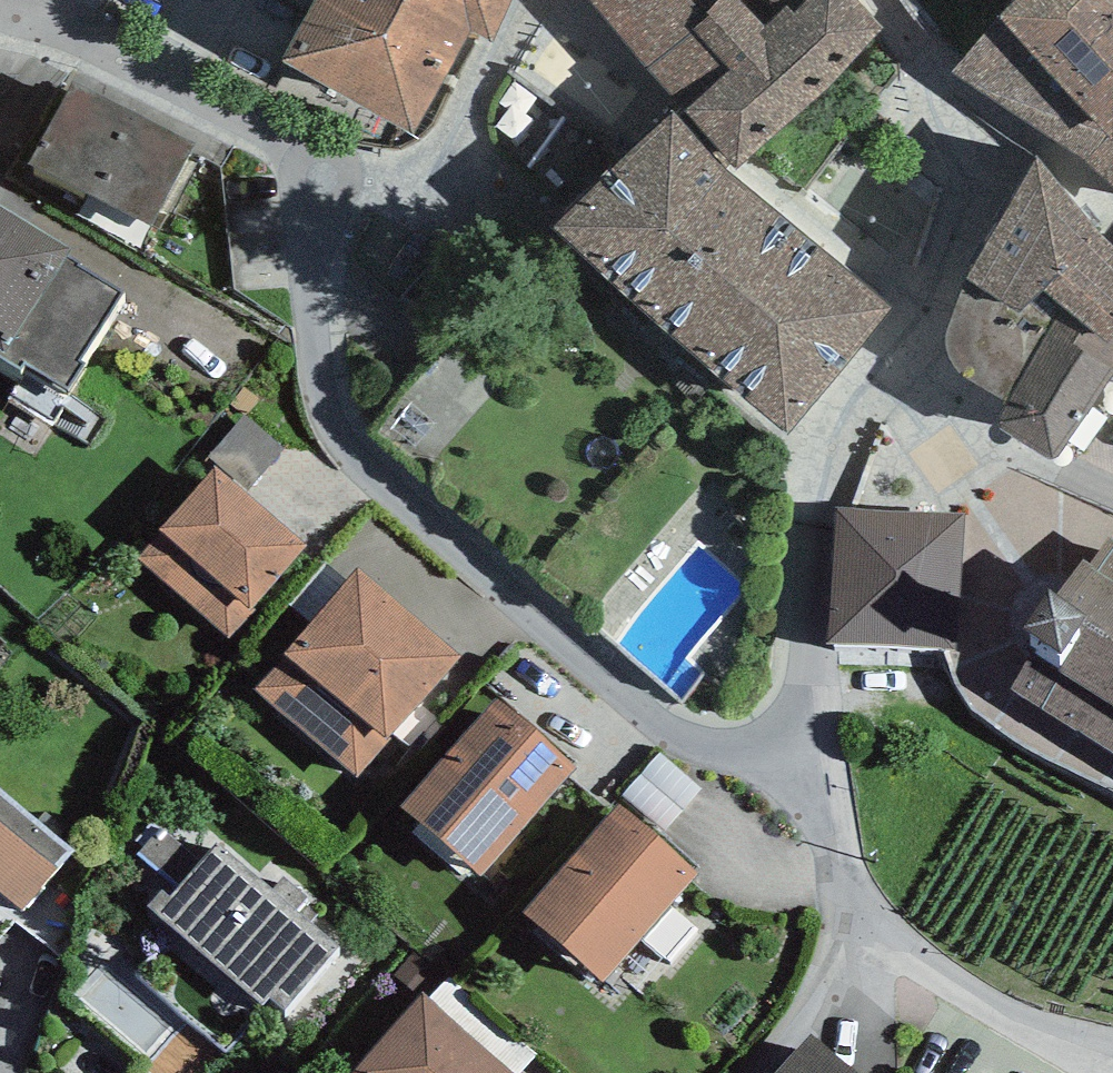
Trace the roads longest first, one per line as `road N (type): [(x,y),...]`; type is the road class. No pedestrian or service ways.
road 1 (residential): [(792,755),(715,750),(661,729),(350,461),(319,410),(310,363),(308,301),(334,179)]
road 2 (residential): [(890,367),(818,484),(808,675),(792,755)]
road 3 (residential): [(884,0),(919,69),(937,160),(924,290),(890,367)]
road 4 (residential): [(334,179),(8,11)]
road 5 (residential): [(334,179),(412,166),(431,150),(525,0)]
road 6 (residential): [(890,367),(1022,454),(1112,494)]
road 7 (residential): [(857,937),(1053,1040)]
road 8 (residential): [(792,755),(826,813),(857,937)]
road 9 (residential): [(857,937),(761,1072)]

